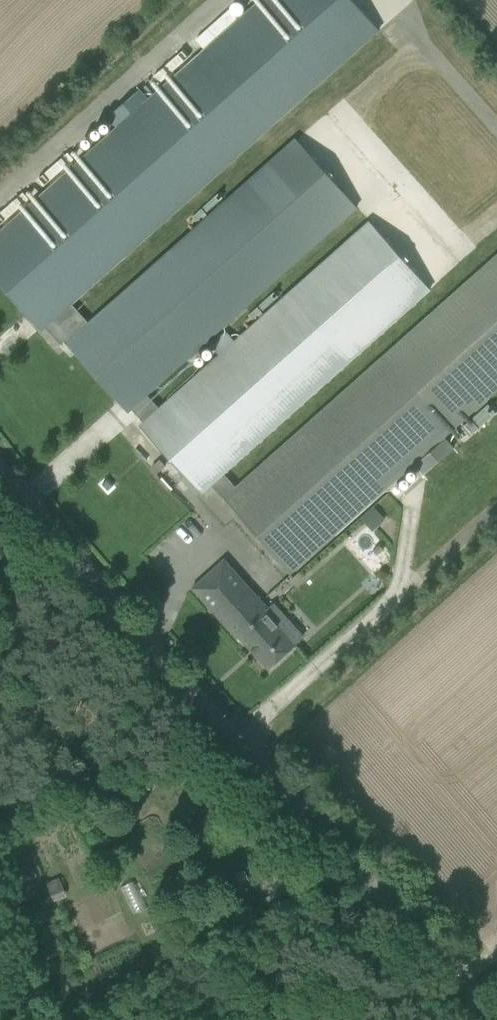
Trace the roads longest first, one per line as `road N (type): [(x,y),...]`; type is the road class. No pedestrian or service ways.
road 1 (unclassified): [(488,1019),(0,467)]

